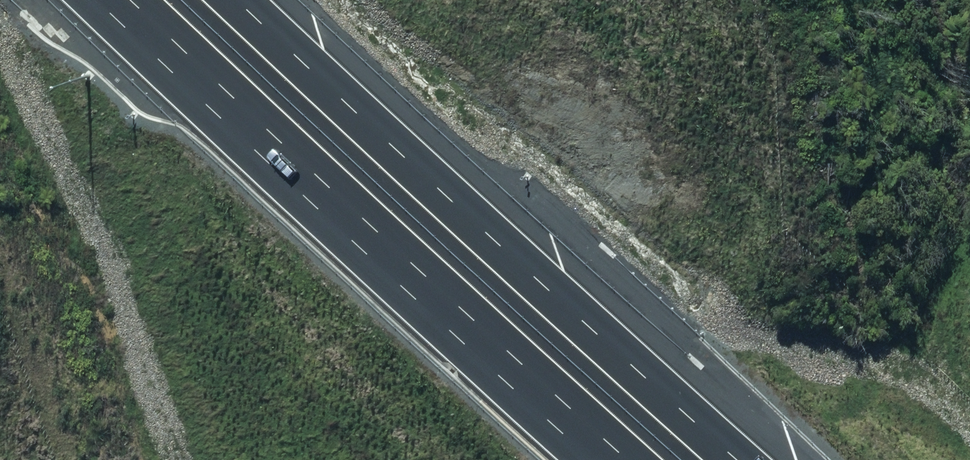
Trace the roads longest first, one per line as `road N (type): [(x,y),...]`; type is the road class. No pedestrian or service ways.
road 1 (motorway): [(262,0),(561,290),(760,459)]
road 2 (motorway): [(651,459),(164,0)]

